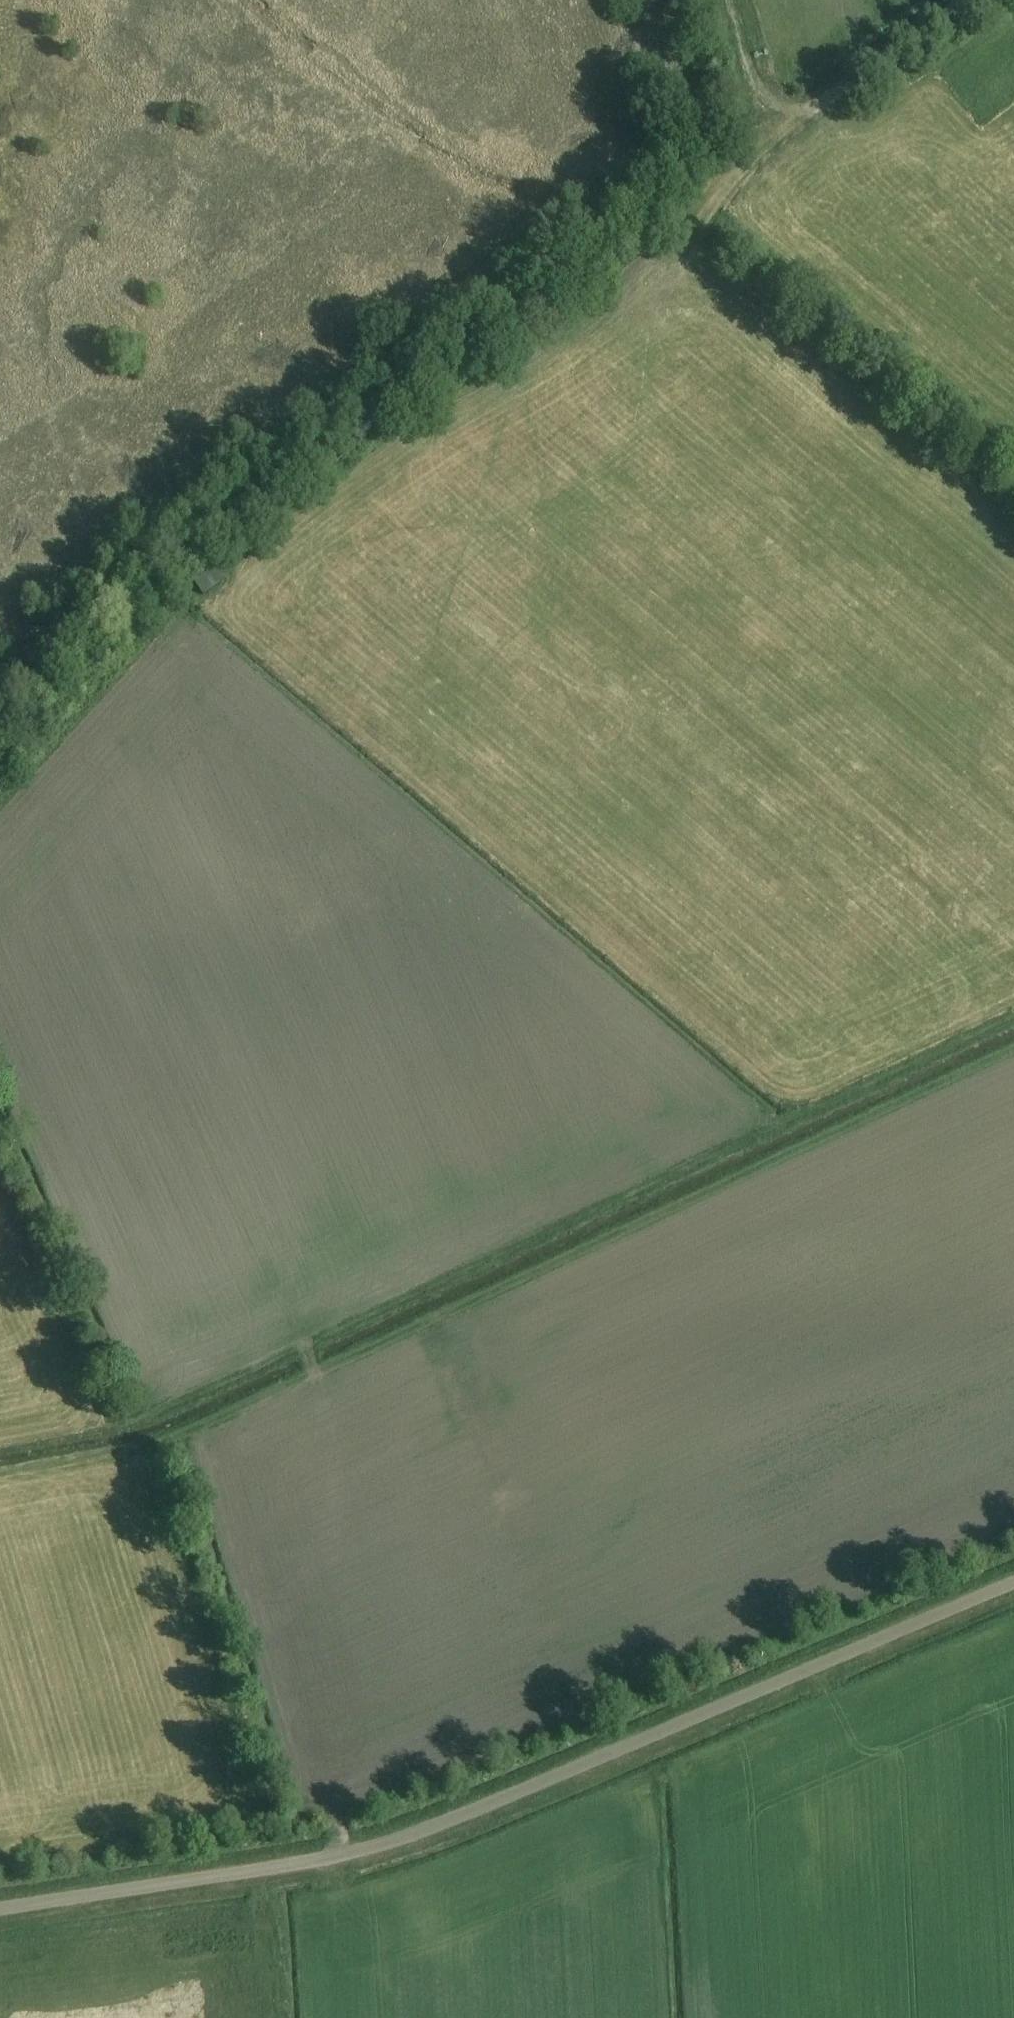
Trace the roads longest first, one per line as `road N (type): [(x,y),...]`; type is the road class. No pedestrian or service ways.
road 1 (unclassified): [(0,1909),(303,1863),(399,1839),(1013,1583)]
road 2 (track): [(728,0),(747,72),(789,106),(822,97),(966,0)]

